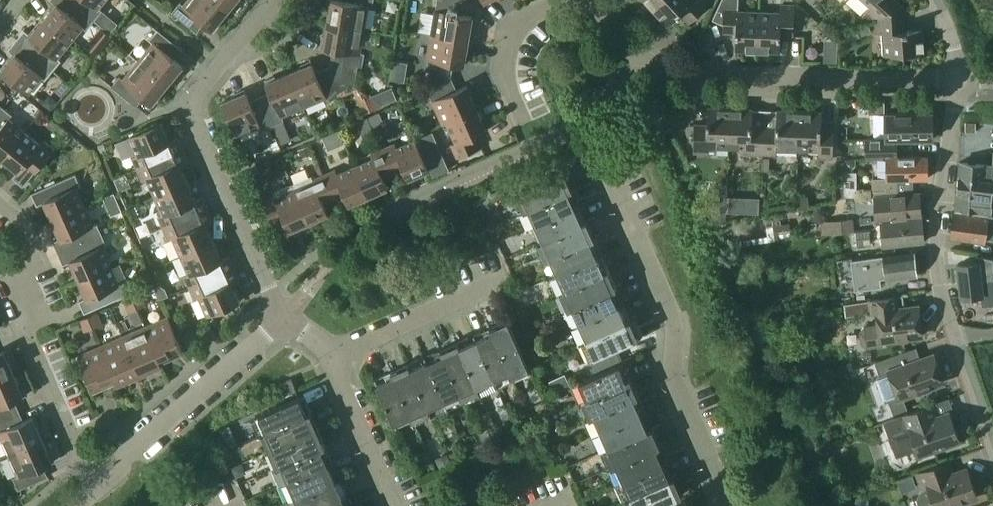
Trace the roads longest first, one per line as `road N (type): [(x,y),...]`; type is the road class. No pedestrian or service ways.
road 1 (residential): [(958,79),(667,72),(639,57),(597,0)]
road 2 (residential): [(992,445),(935,265),(958,79)]
road 3 (residential): [(726,505),(676,384),(677,322),(600,158)]
road 4 (residential): [(282,319),(190,105),(275,0)]
road 5 (residential): [(97,487),(29,341),(31,240),(0,201)]
road 6 (residential): [(97,487),(282,319)]
road 7 (residential): [(342,363),(353,346),(505,281)]
road 8 (residential): [(520,120),(505,68),(514,34),(569,0)]
road 9 (residential): [(393,505),(343,383),(342,363)]

